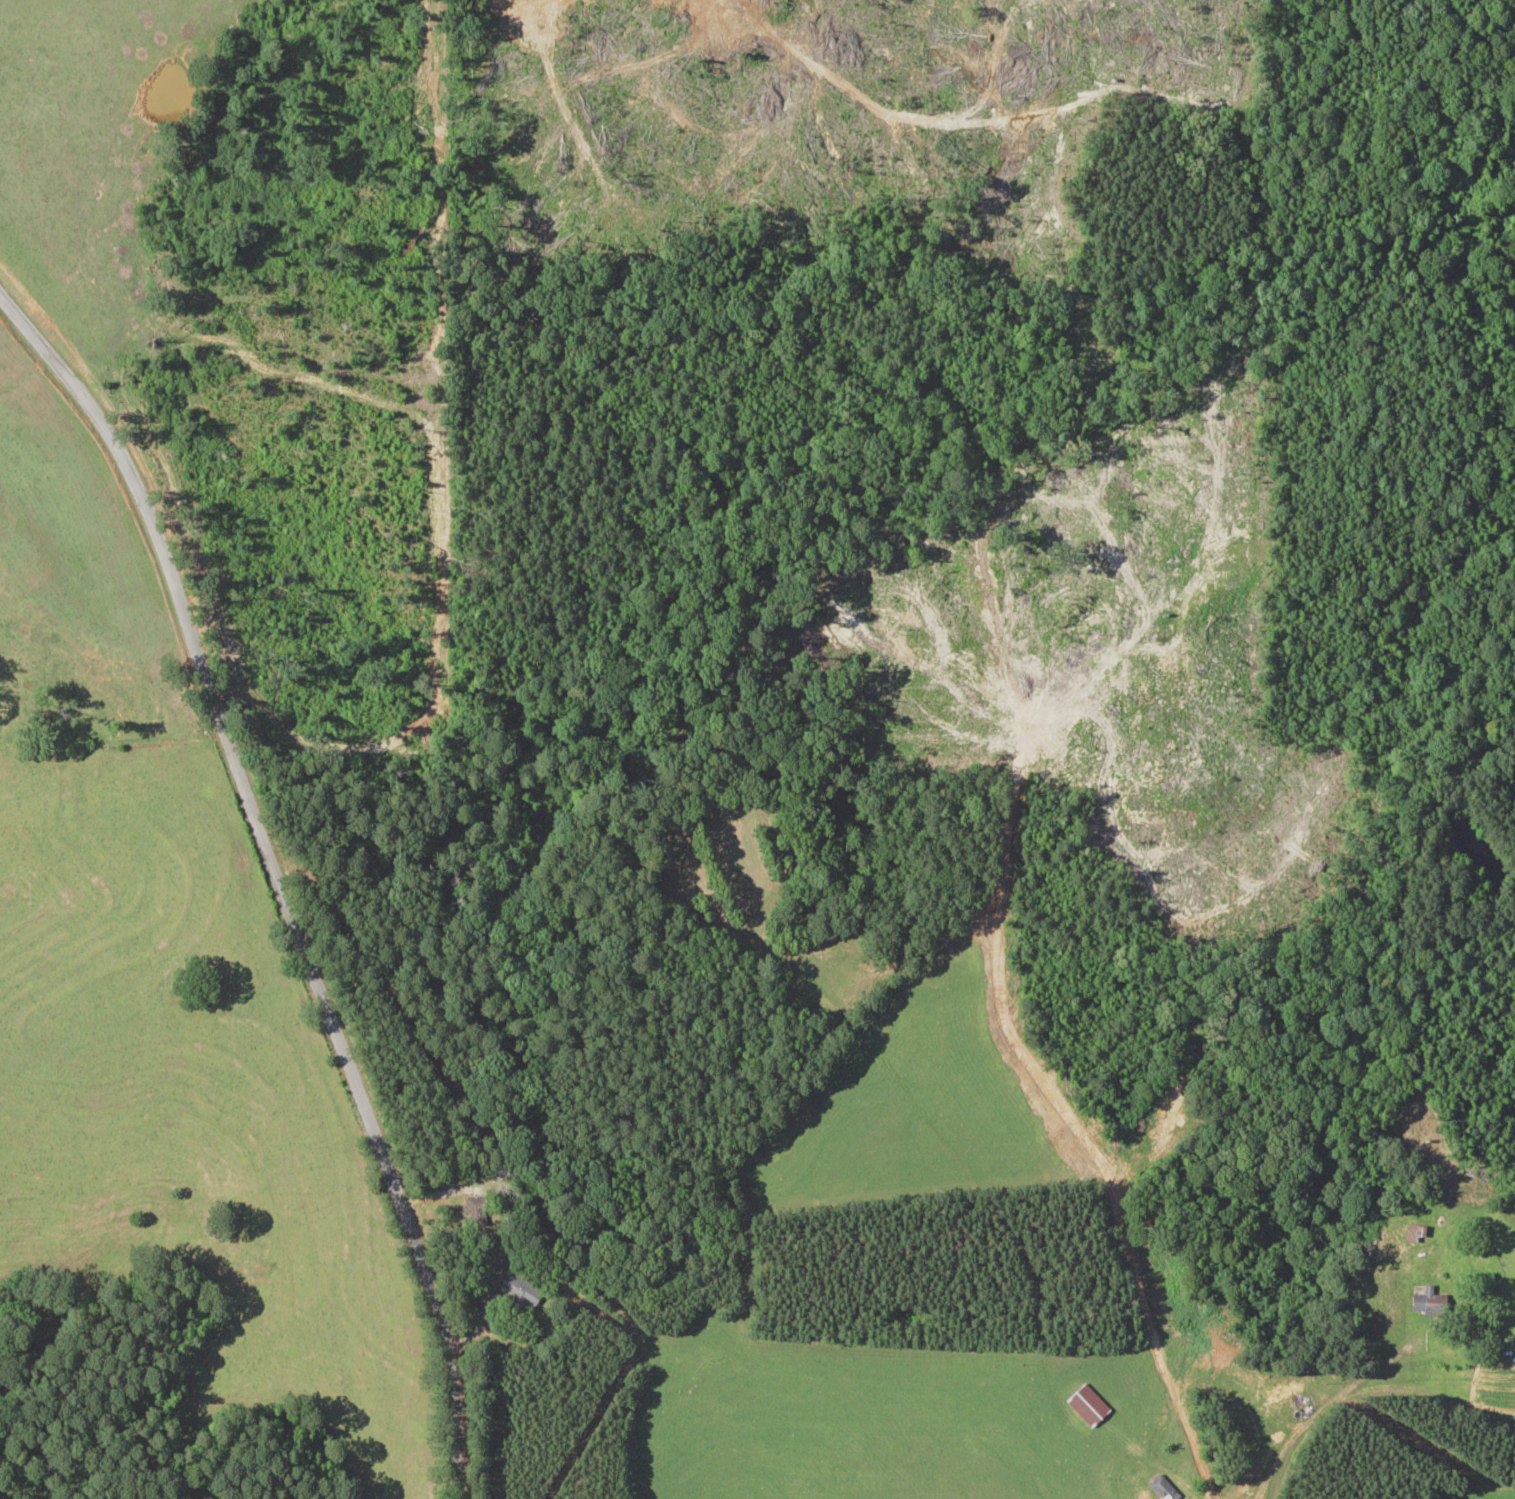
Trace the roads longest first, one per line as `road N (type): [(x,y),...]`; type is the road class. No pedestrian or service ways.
road 1 (residential): [(457,1498),(460,1435),(450,1360),(409,1226),(154,525),(112,437),(0,295)]
road 2 (residential): [(1220,1498),(1337,1344),(1401,1324)]

